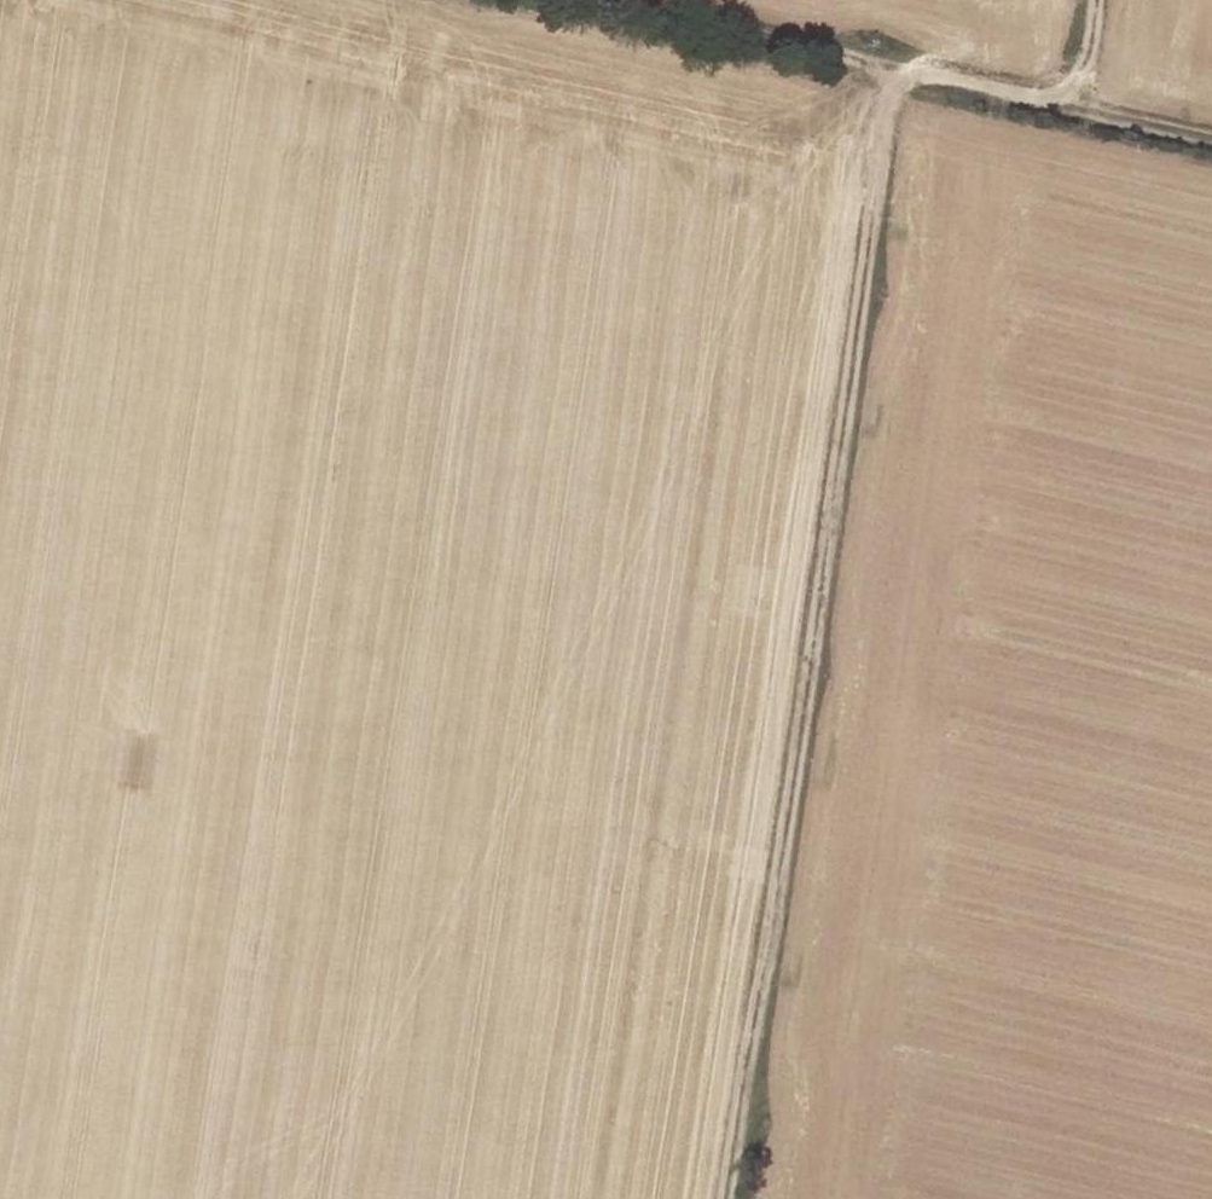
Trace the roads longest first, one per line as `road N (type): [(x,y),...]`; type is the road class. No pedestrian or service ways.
road 1 (track): [(741,1198),(885,103)]
road 2 (track): [(468,0),(885,103),(1211,168)]
road 3 (track): [(1081,137),(1094,0)]

